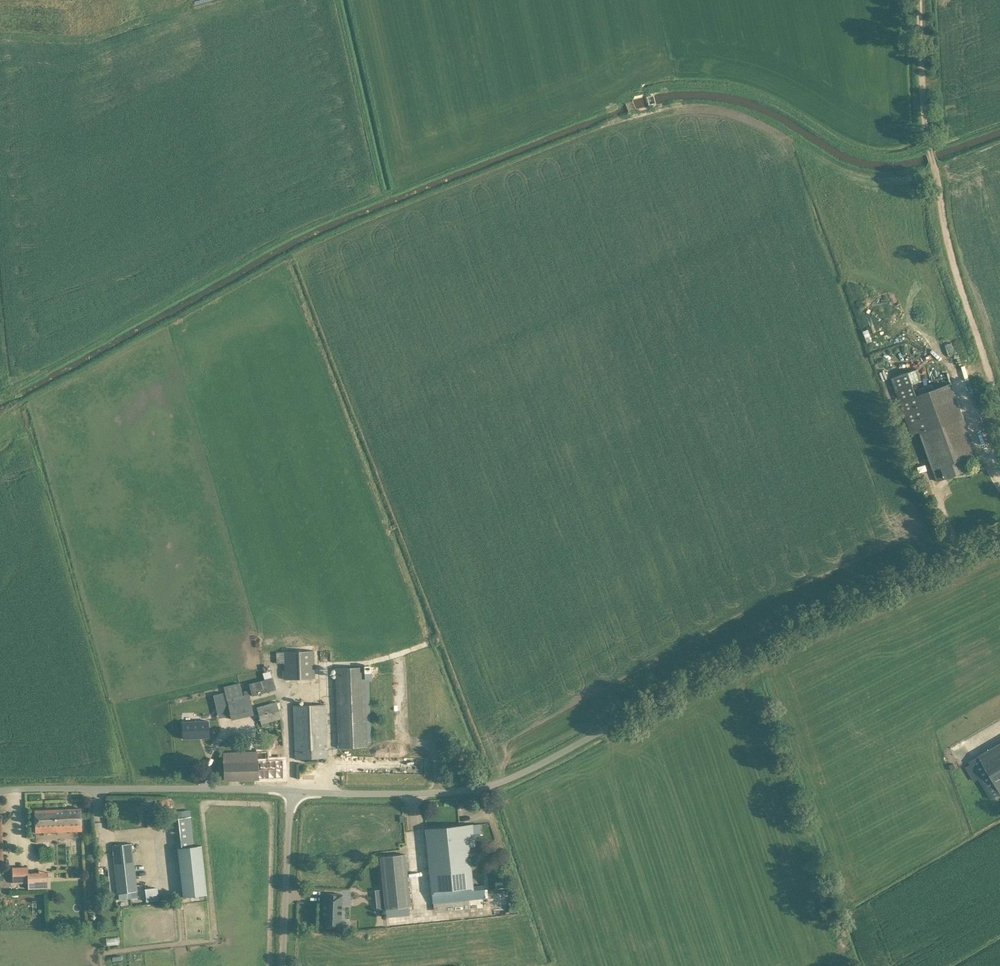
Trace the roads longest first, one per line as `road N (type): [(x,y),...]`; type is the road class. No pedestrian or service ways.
road 1 (unclassified): [(999,533),(748,649),(498,780),(449,791),(290,790)]
road 2 (track): [(918,0),(926,137),(951,263),(999,399)]
road 3 (unclassified): [(290,790),(0,790)]
road 4 (unclassified): [(281,965),(290,790)]

